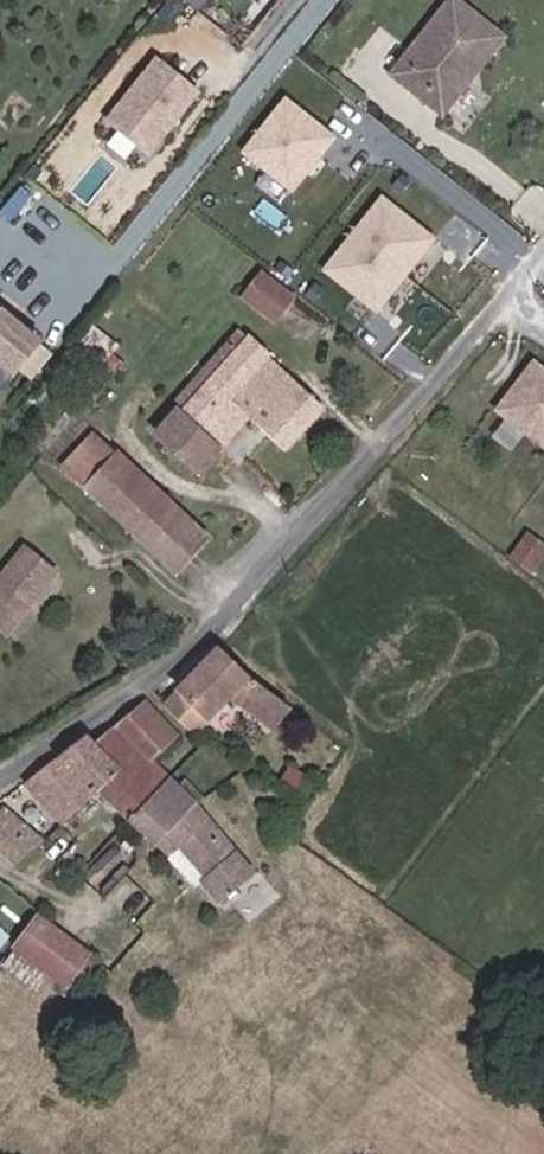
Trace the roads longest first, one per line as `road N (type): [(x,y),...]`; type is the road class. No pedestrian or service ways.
road 1 (unclassified): [(543,247),(177,664),(0,775)]

